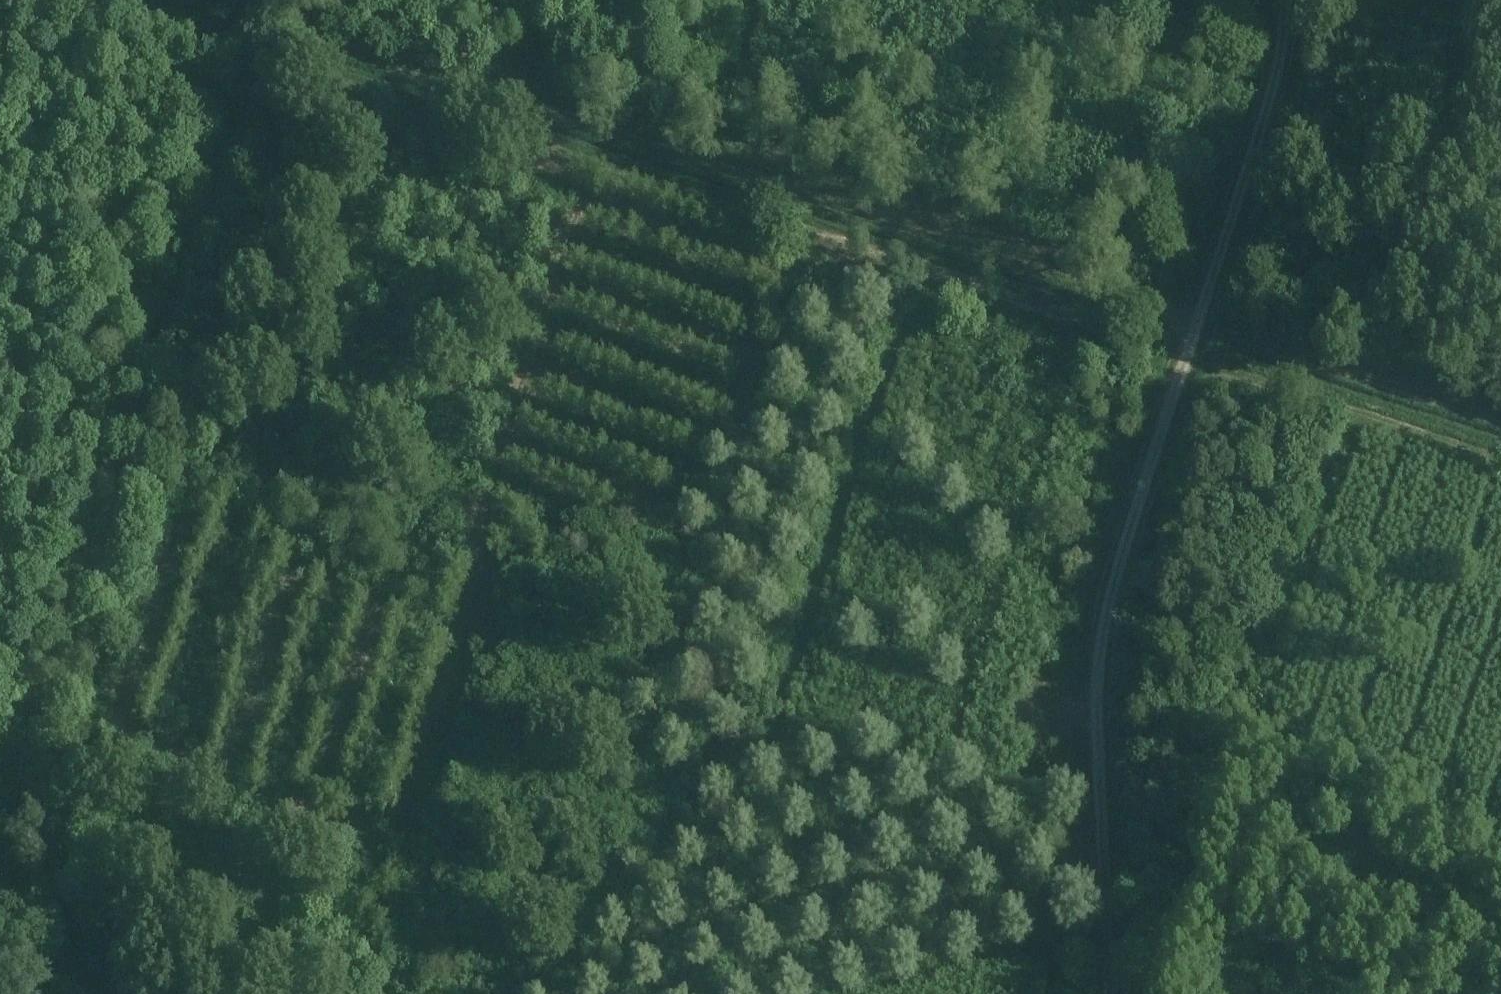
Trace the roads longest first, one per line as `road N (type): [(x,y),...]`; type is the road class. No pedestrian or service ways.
road 1 (track): [(1500,451),(1109,316),(1090,279),(711,168),(192,0)]
road 2 (track): [(324,0),(53,923),(66,993)]
road 3 (track): [(1290,0),(1284,70),(1110,623),(1104,787),(1119,993)]

